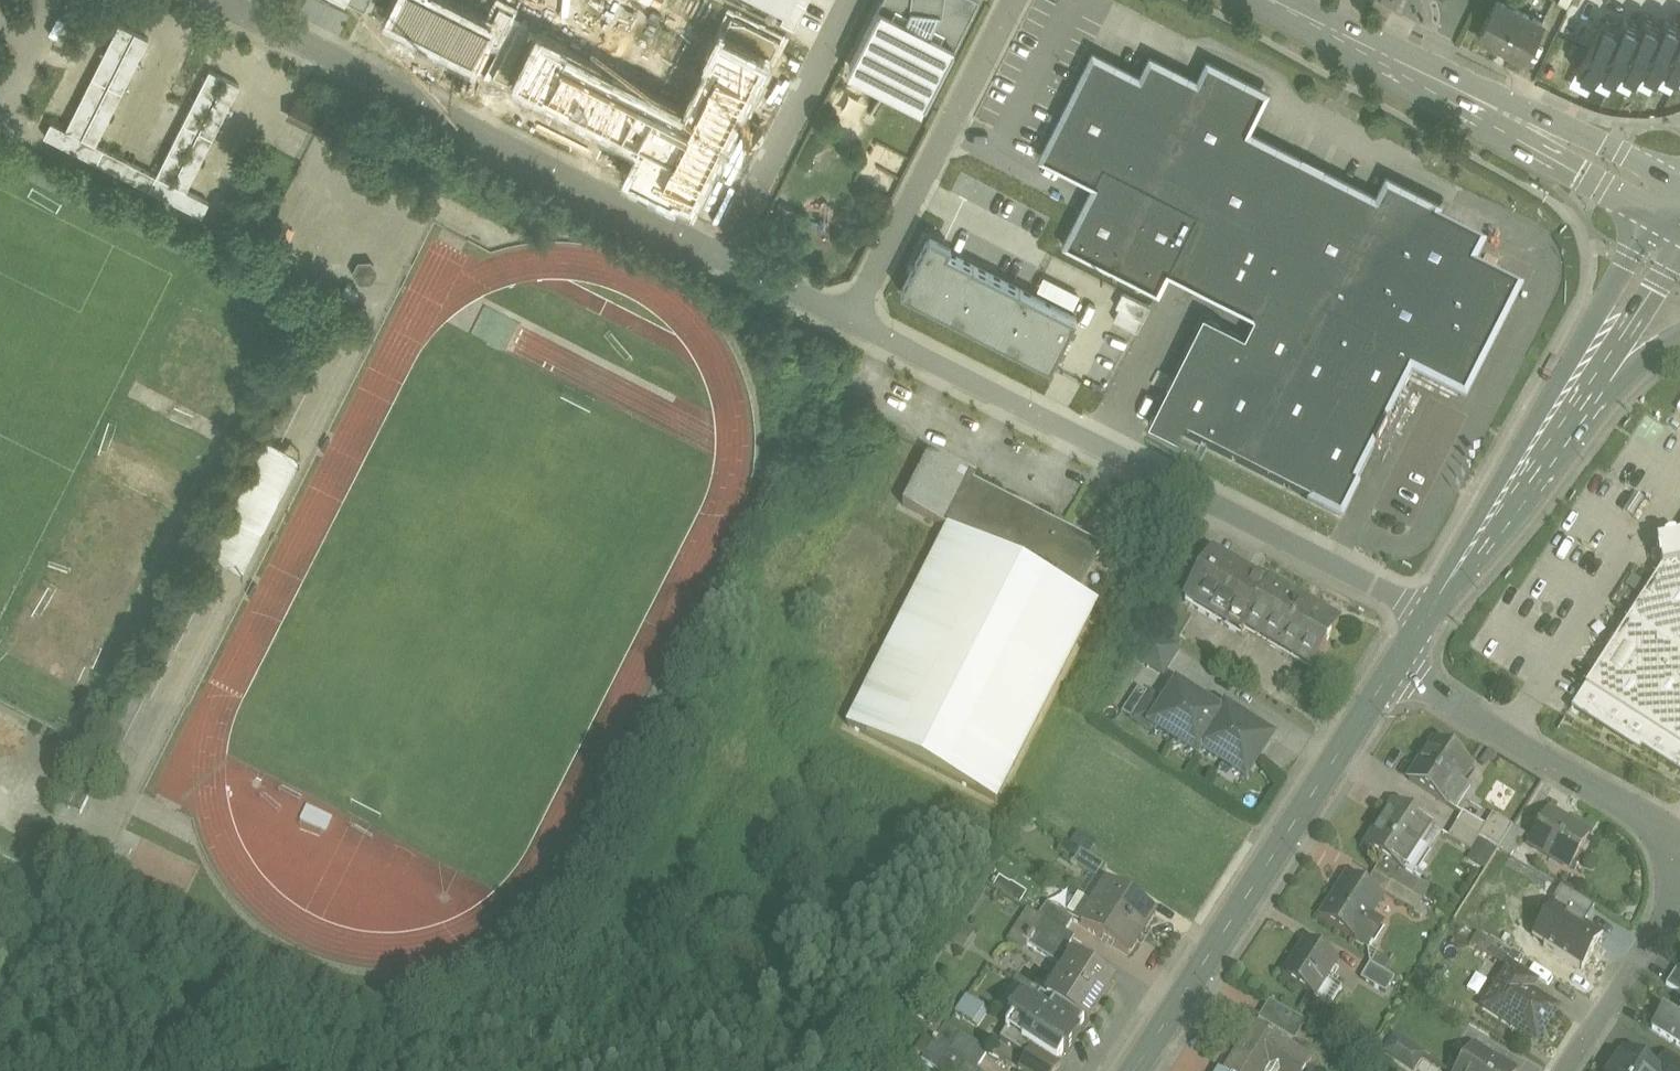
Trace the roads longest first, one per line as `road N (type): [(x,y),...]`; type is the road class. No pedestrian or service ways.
road 1 (residential): [(1424,618),(853,317)]
road 2 (residential): [(725,254),(224,0)]
road 3 (secondary): [(1134,1070),(1394,666)]
road 4 (secondary): [(1659,218),(1579,342),(1424,618)]
road 5 (tertiary): [(1251,0),(1659,218)]
road 6 (tertiary): [(1679,185),(1298,0)]
road 7 (residential): [(1015,0),(853,317)]
road 8 (residential): [(1679,832),(1394,666)]
road 9 (residential): [(848,0),(725,254)]
road 10 (secondary): [(1424,618),(1446,602),(1583,403)]
road 11 (residential): [(1679,889),(1565,1070)]
road 12 (secondary): [(1583,403),(1679,260)]
road 13 (residential): [(853,317),(725,254)]

